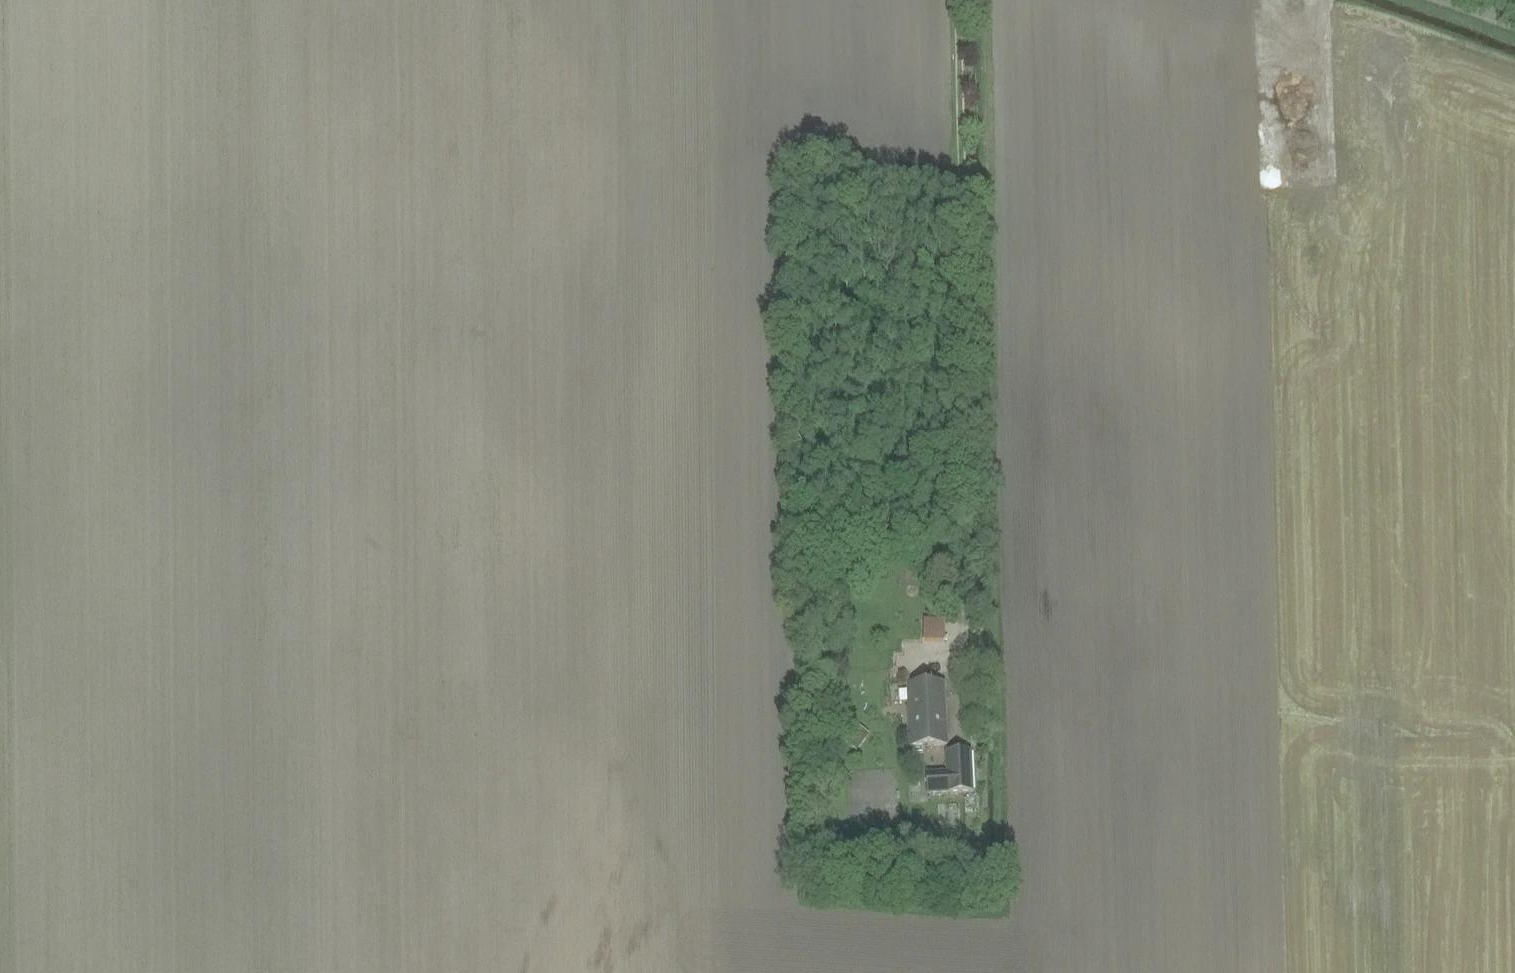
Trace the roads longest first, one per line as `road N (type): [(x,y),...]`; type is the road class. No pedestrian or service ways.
road 1 (track): [(960,0),(974,604)]

